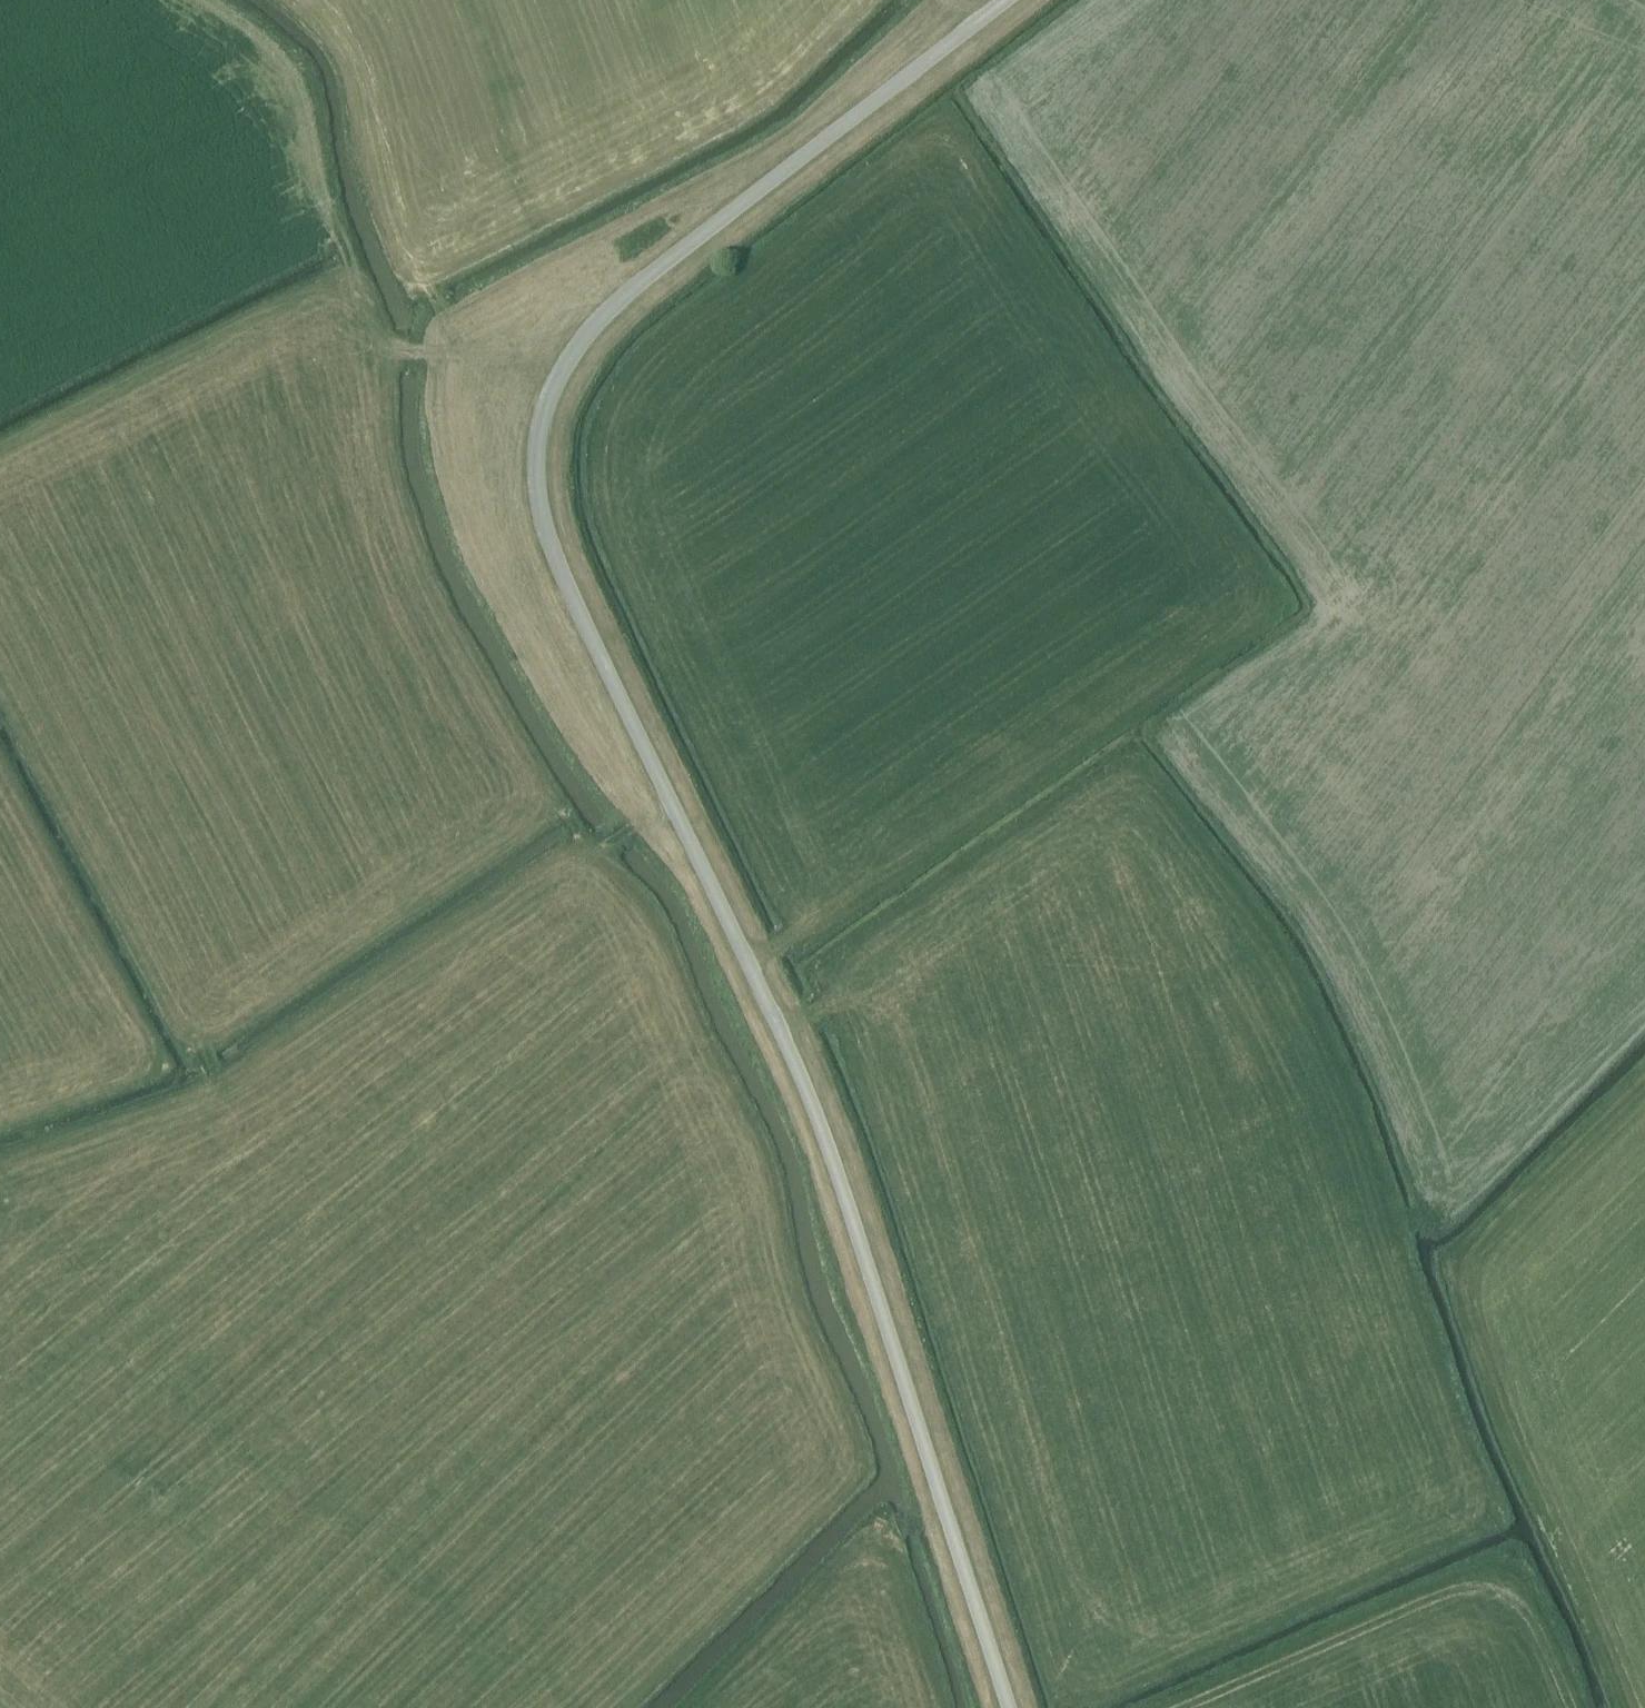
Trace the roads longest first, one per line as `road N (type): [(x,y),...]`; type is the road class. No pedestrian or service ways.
road 1 (unclassified): [(1010,1707),(803,1084),(607,655),(571,567),(553,476),(589,353),(859,122),(1017,0)]

